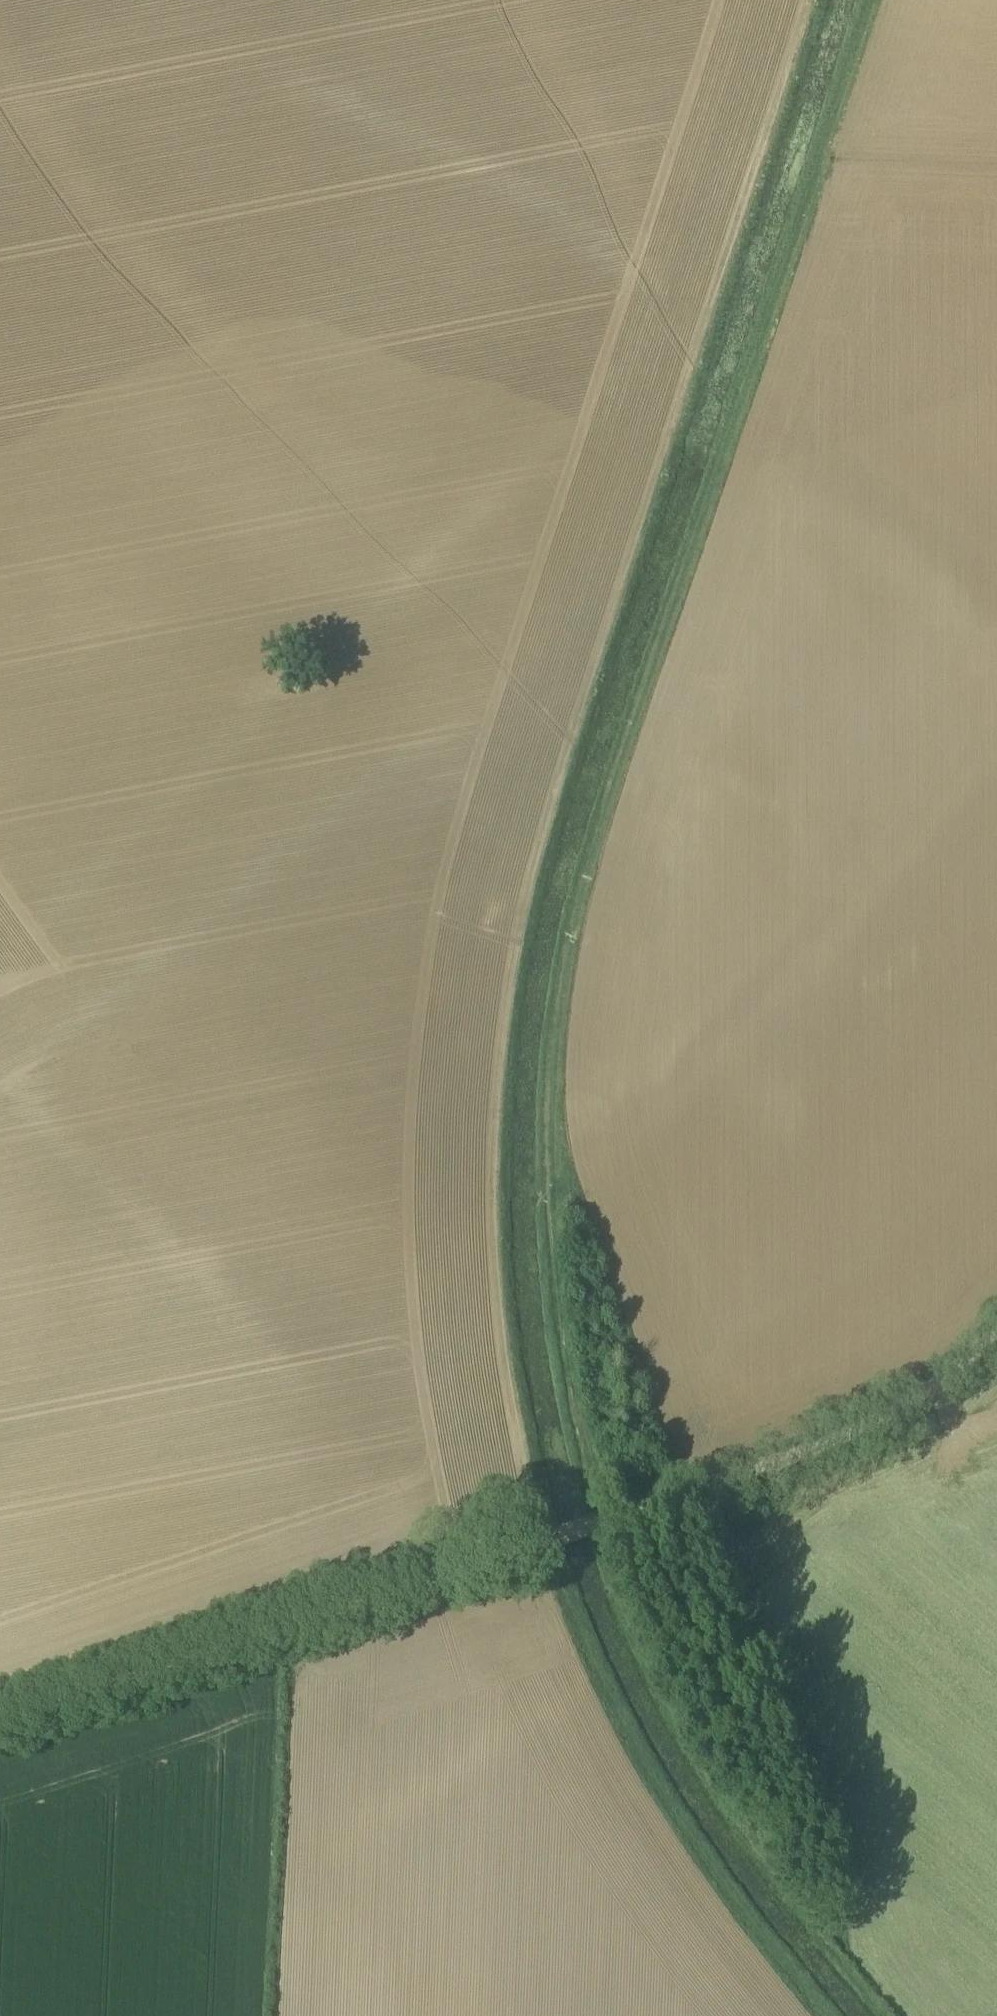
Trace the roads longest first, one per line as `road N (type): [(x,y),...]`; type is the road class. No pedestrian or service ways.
road 1 (unclassified): [(0,1726),(613,1524)]
road 2 (unclassified): [(996,1349),(951,1393),(829,1447),(613,1524)]

